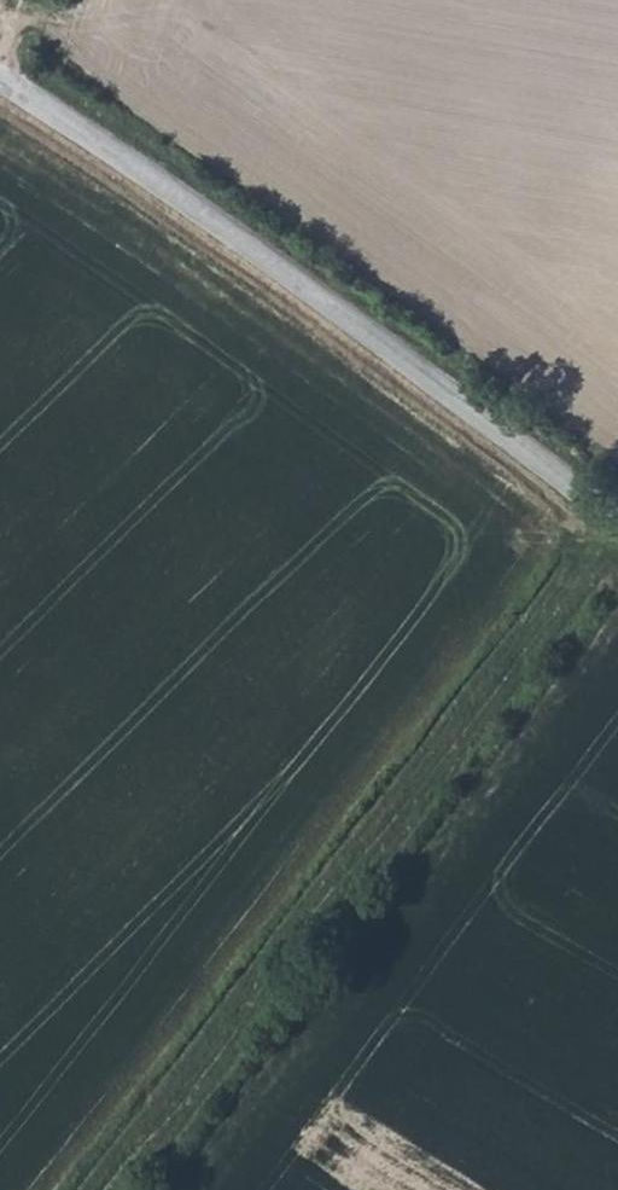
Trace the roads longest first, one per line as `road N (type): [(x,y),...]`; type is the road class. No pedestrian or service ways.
road 1 (unclassified): [(0,79),(169,187),(617,523)]

